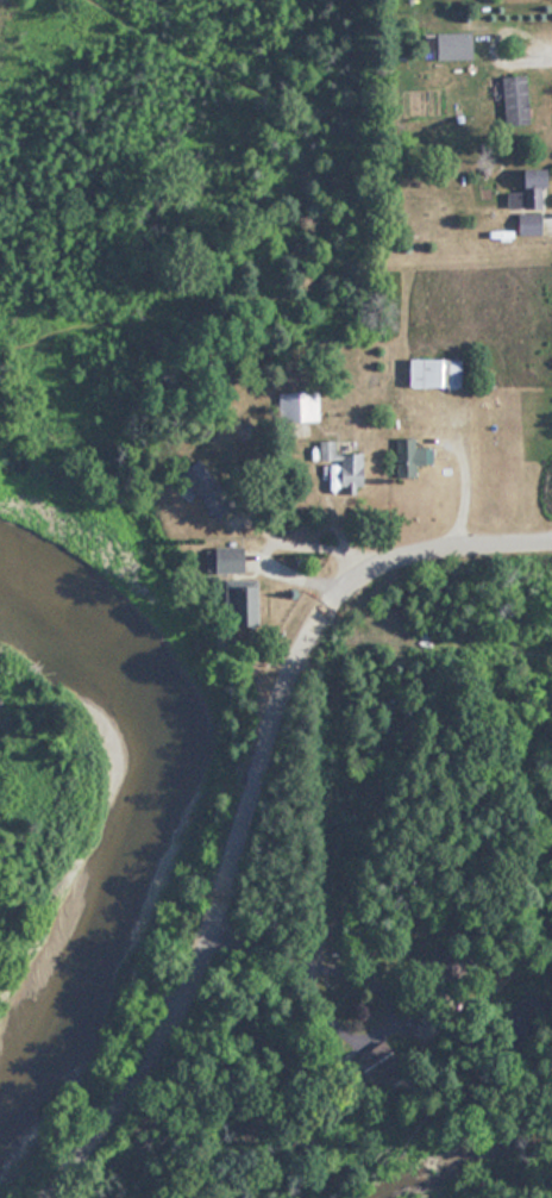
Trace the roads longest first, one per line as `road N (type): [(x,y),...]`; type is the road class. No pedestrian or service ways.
road 1 (residential): [(38,1197),(171,1012),(281,676),(308,623),(378,557),(444,543),(551,537)]

